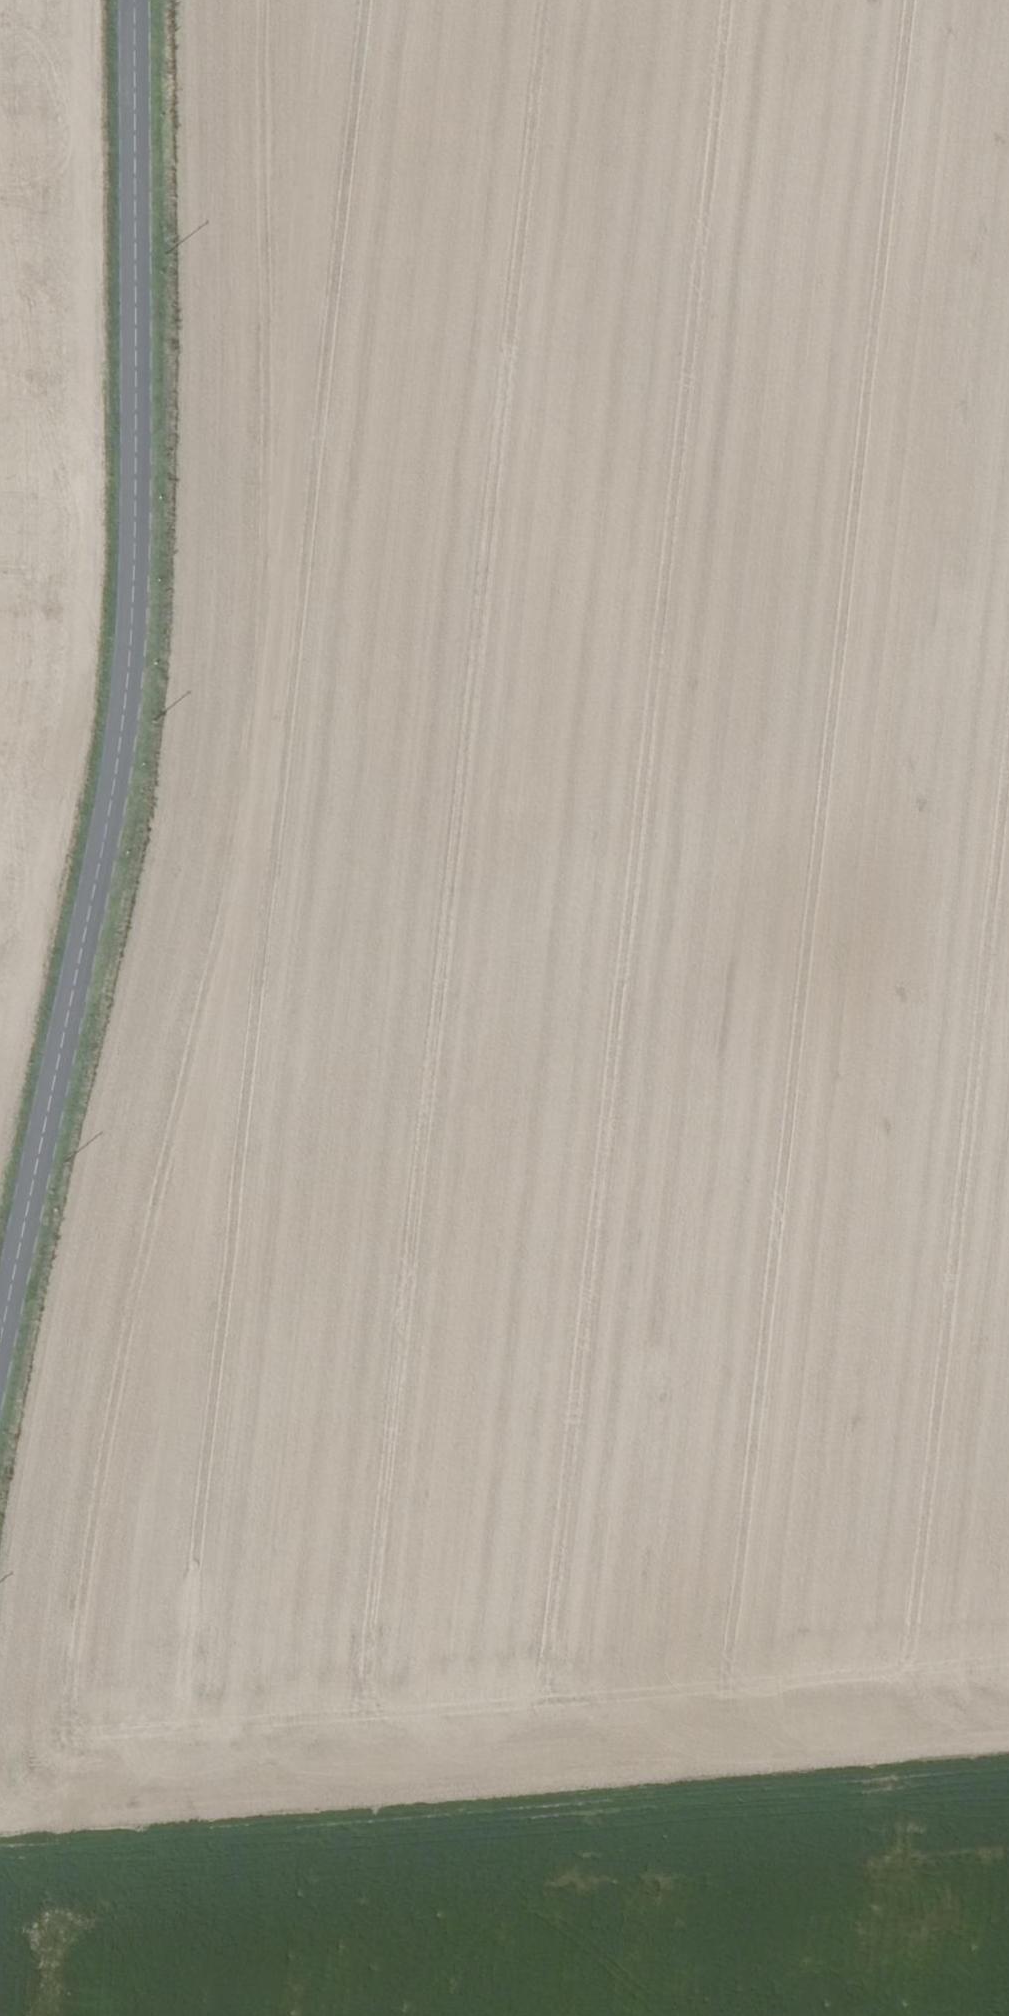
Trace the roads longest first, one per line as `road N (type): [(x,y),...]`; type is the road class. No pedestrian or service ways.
road 1 (tertiary): [(0,1285),(119,675),(122,0)]

